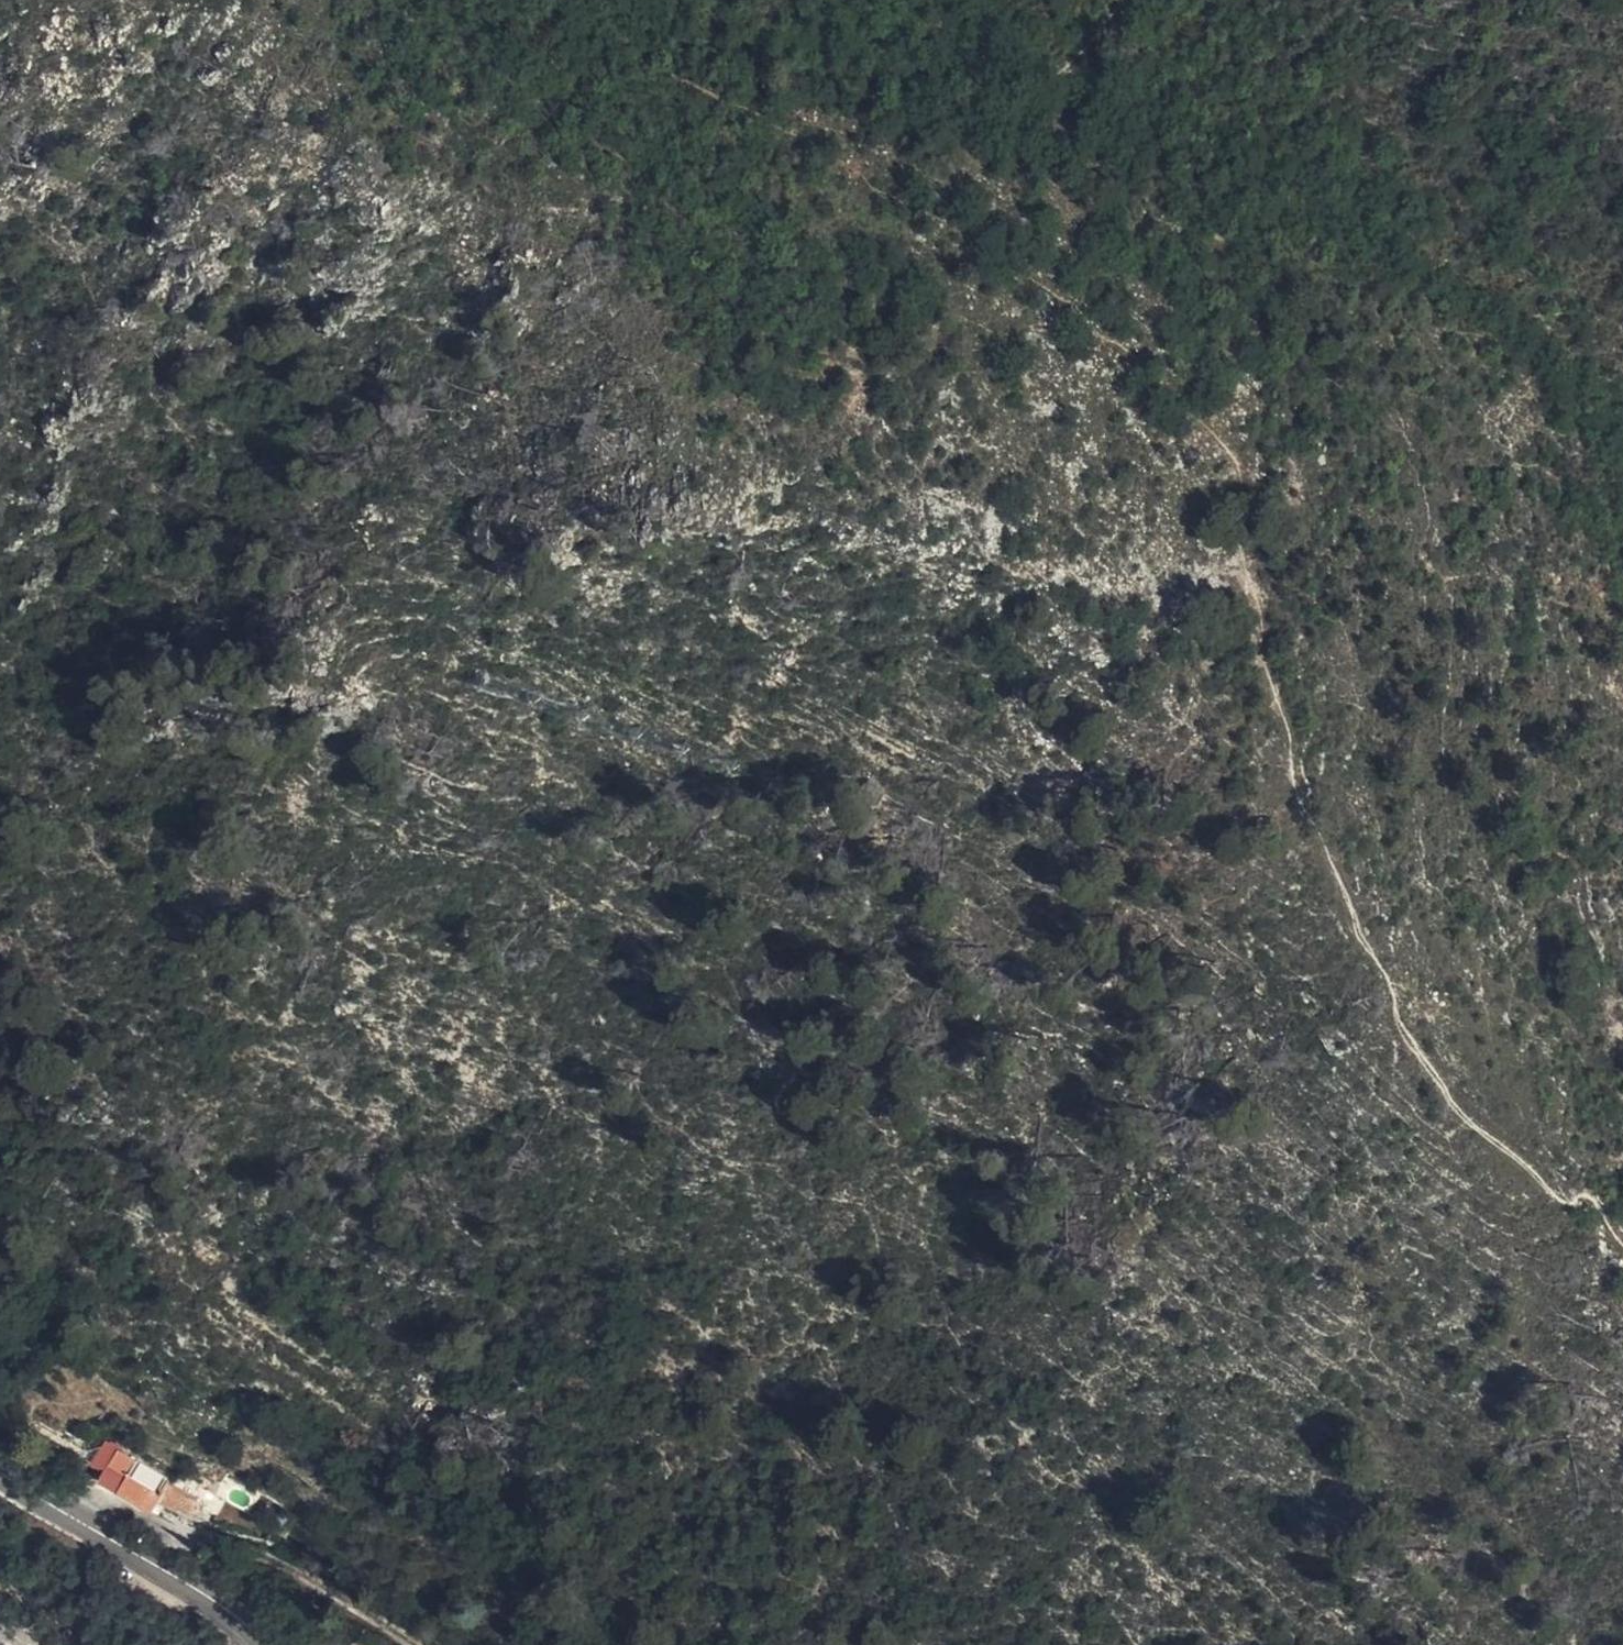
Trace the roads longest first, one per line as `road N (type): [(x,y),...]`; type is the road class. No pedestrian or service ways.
road 1 (secondary): [(266,1644),(236,1615),(0,1475)]

